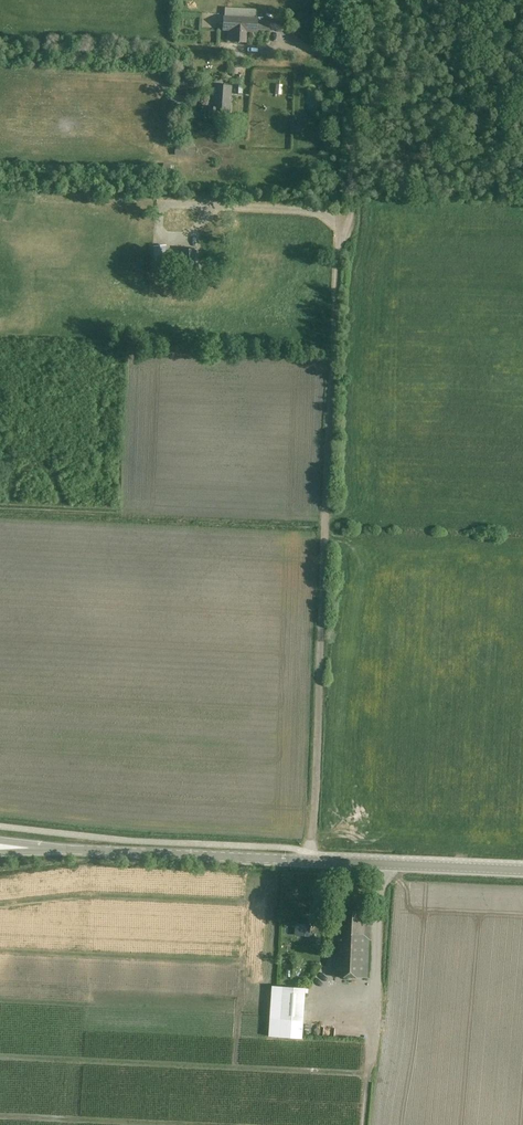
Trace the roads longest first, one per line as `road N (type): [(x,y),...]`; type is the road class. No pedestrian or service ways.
road 1 (track): [(311,851),(338,241),(353,211),(343,151),(348,57)]
road 2 (tertiary): [(0,846),(522,870)]

